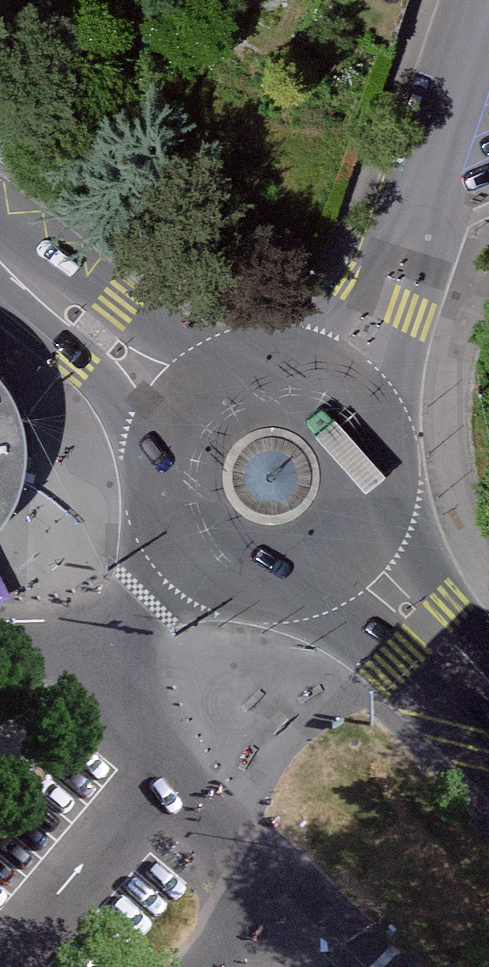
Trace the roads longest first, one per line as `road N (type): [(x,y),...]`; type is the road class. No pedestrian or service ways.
road 1 (tertiary): [(488,29),(392,295),(338,397)]
road 2 (secondary): [(191,414),(167,470),(179,530),(196,555),(223,575),(289,587),(348,557)]
road 3 (secondary): [(191,414),(0,262)]
road 4 (secondary): [(488,680),(348,557)]
road 5 (secondary): [(348,557),(369,528),(379,493),(377,457),(363,424),(338,397)]
road 6 (secondary): [(338,397),(277,375),(215,393),(191,414)]

